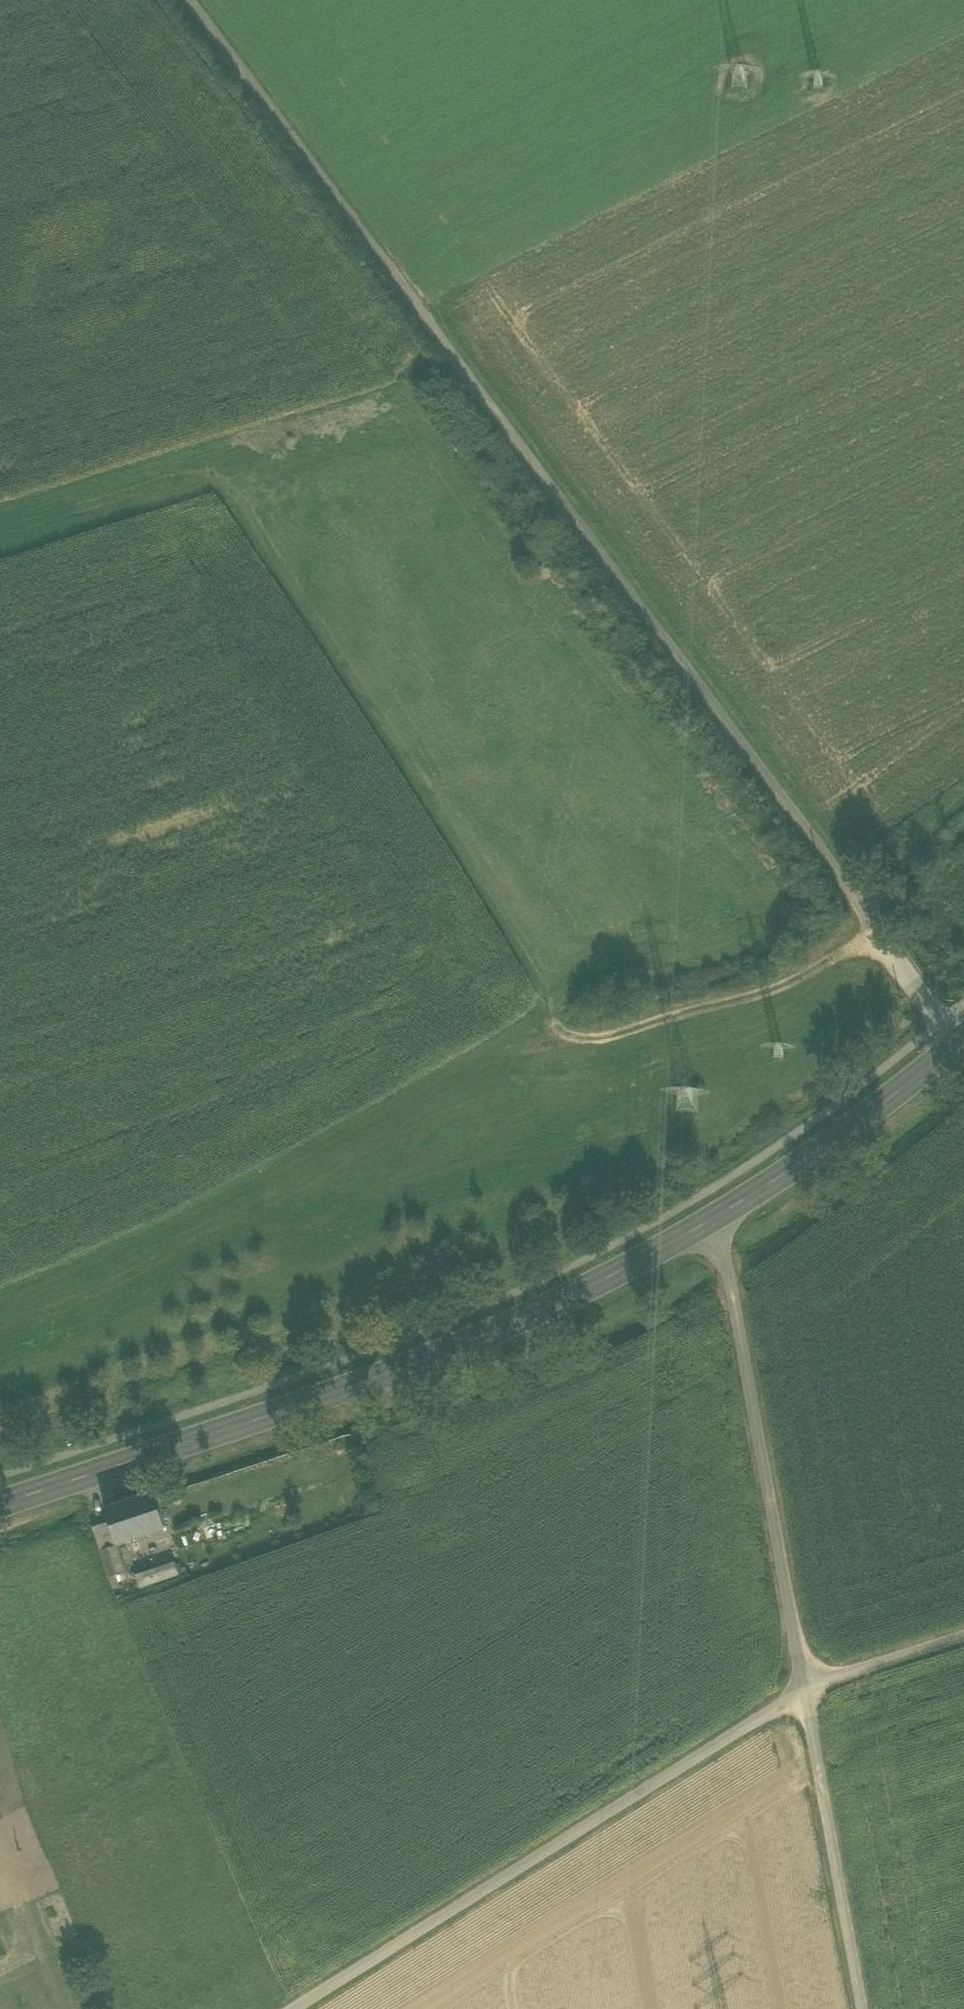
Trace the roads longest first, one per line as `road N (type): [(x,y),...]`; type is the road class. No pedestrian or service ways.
road 1 (unclassified): [(186,0),(958,1044)]
road 2 (track): [(294,2008),(804,1686),(862,2008)]
road 3 (primary): [(0,1504),(490,1333),(717,1217)]
road 4 (unclassified): [(717,1217),(804,1686),(963,1635)]
road 5 (primary): [(717,1217),(841,1135),(958,1044)]

